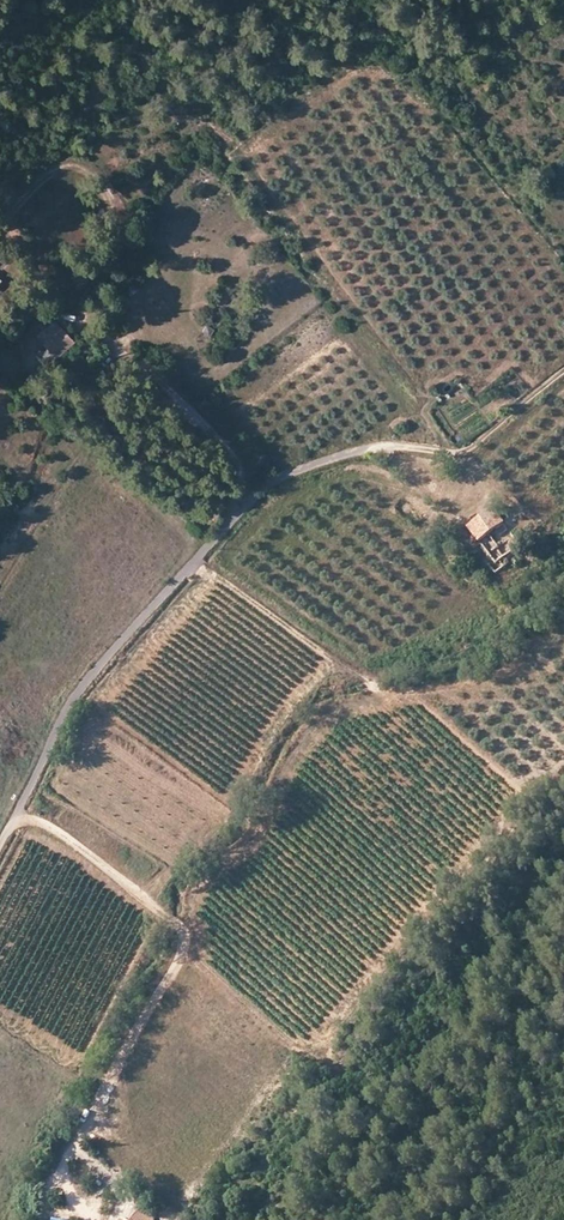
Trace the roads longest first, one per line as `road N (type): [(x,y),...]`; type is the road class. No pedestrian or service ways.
road 1 (track): [(0,842),(77,694),(264,488),(340,456),(441,454)]
road 2 (track): [(563,372),(480,440),(441,454)]

